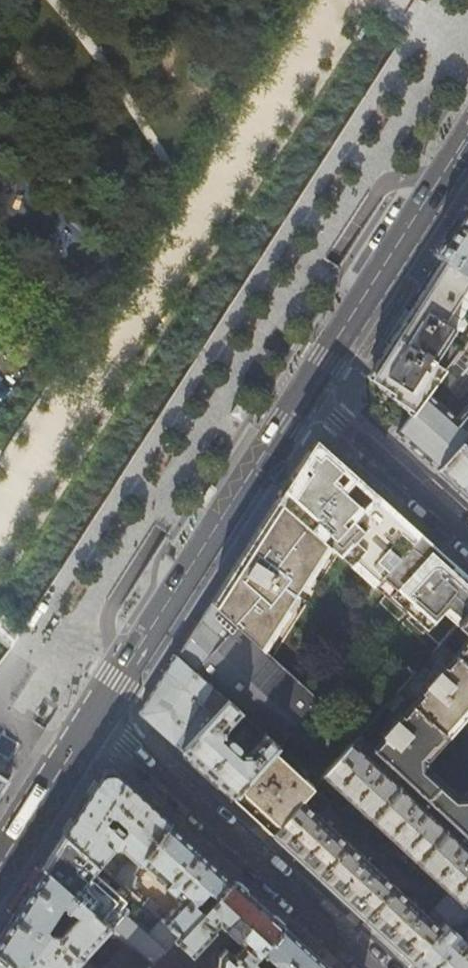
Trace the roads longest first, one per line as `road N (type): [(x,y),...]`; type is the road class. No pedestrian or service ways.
road 1 (secondary): [(93,719),(303,390)]
road 2 (residential): [(93,719),(129,744),(370,967)]
road 3 (secondary): [(303,390),(467,137)]
road 4 (residential): [(467,541),(303,390)]
road 5 (secondary): [(0,863),(93,719)]

